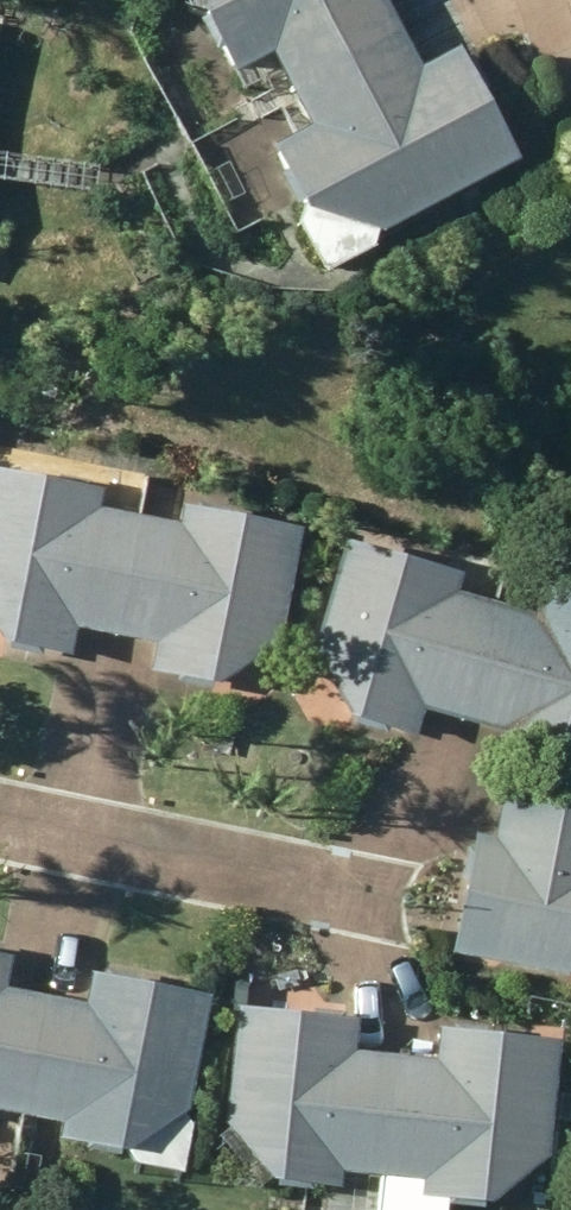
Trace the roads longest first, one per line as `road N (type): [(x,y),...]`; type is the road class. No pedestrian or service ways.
road 1 (residential): [(0,818),(372,902)]

